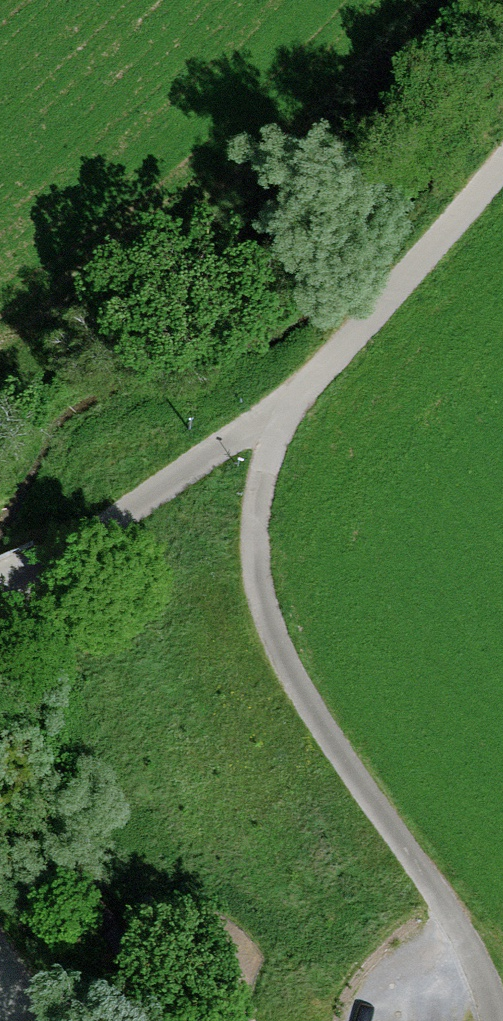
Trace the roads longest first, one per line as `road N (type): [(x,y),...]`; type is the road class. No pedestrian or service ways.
road 1 (track): [(279,401),(259,488),(254,577),(277,664),(345,780),(449,927),(488,1020)]
road 2 (track): [(279,401),(377,320),(502,163)]
road 3 (track): [(0,570),(141,495),(279,401)]

